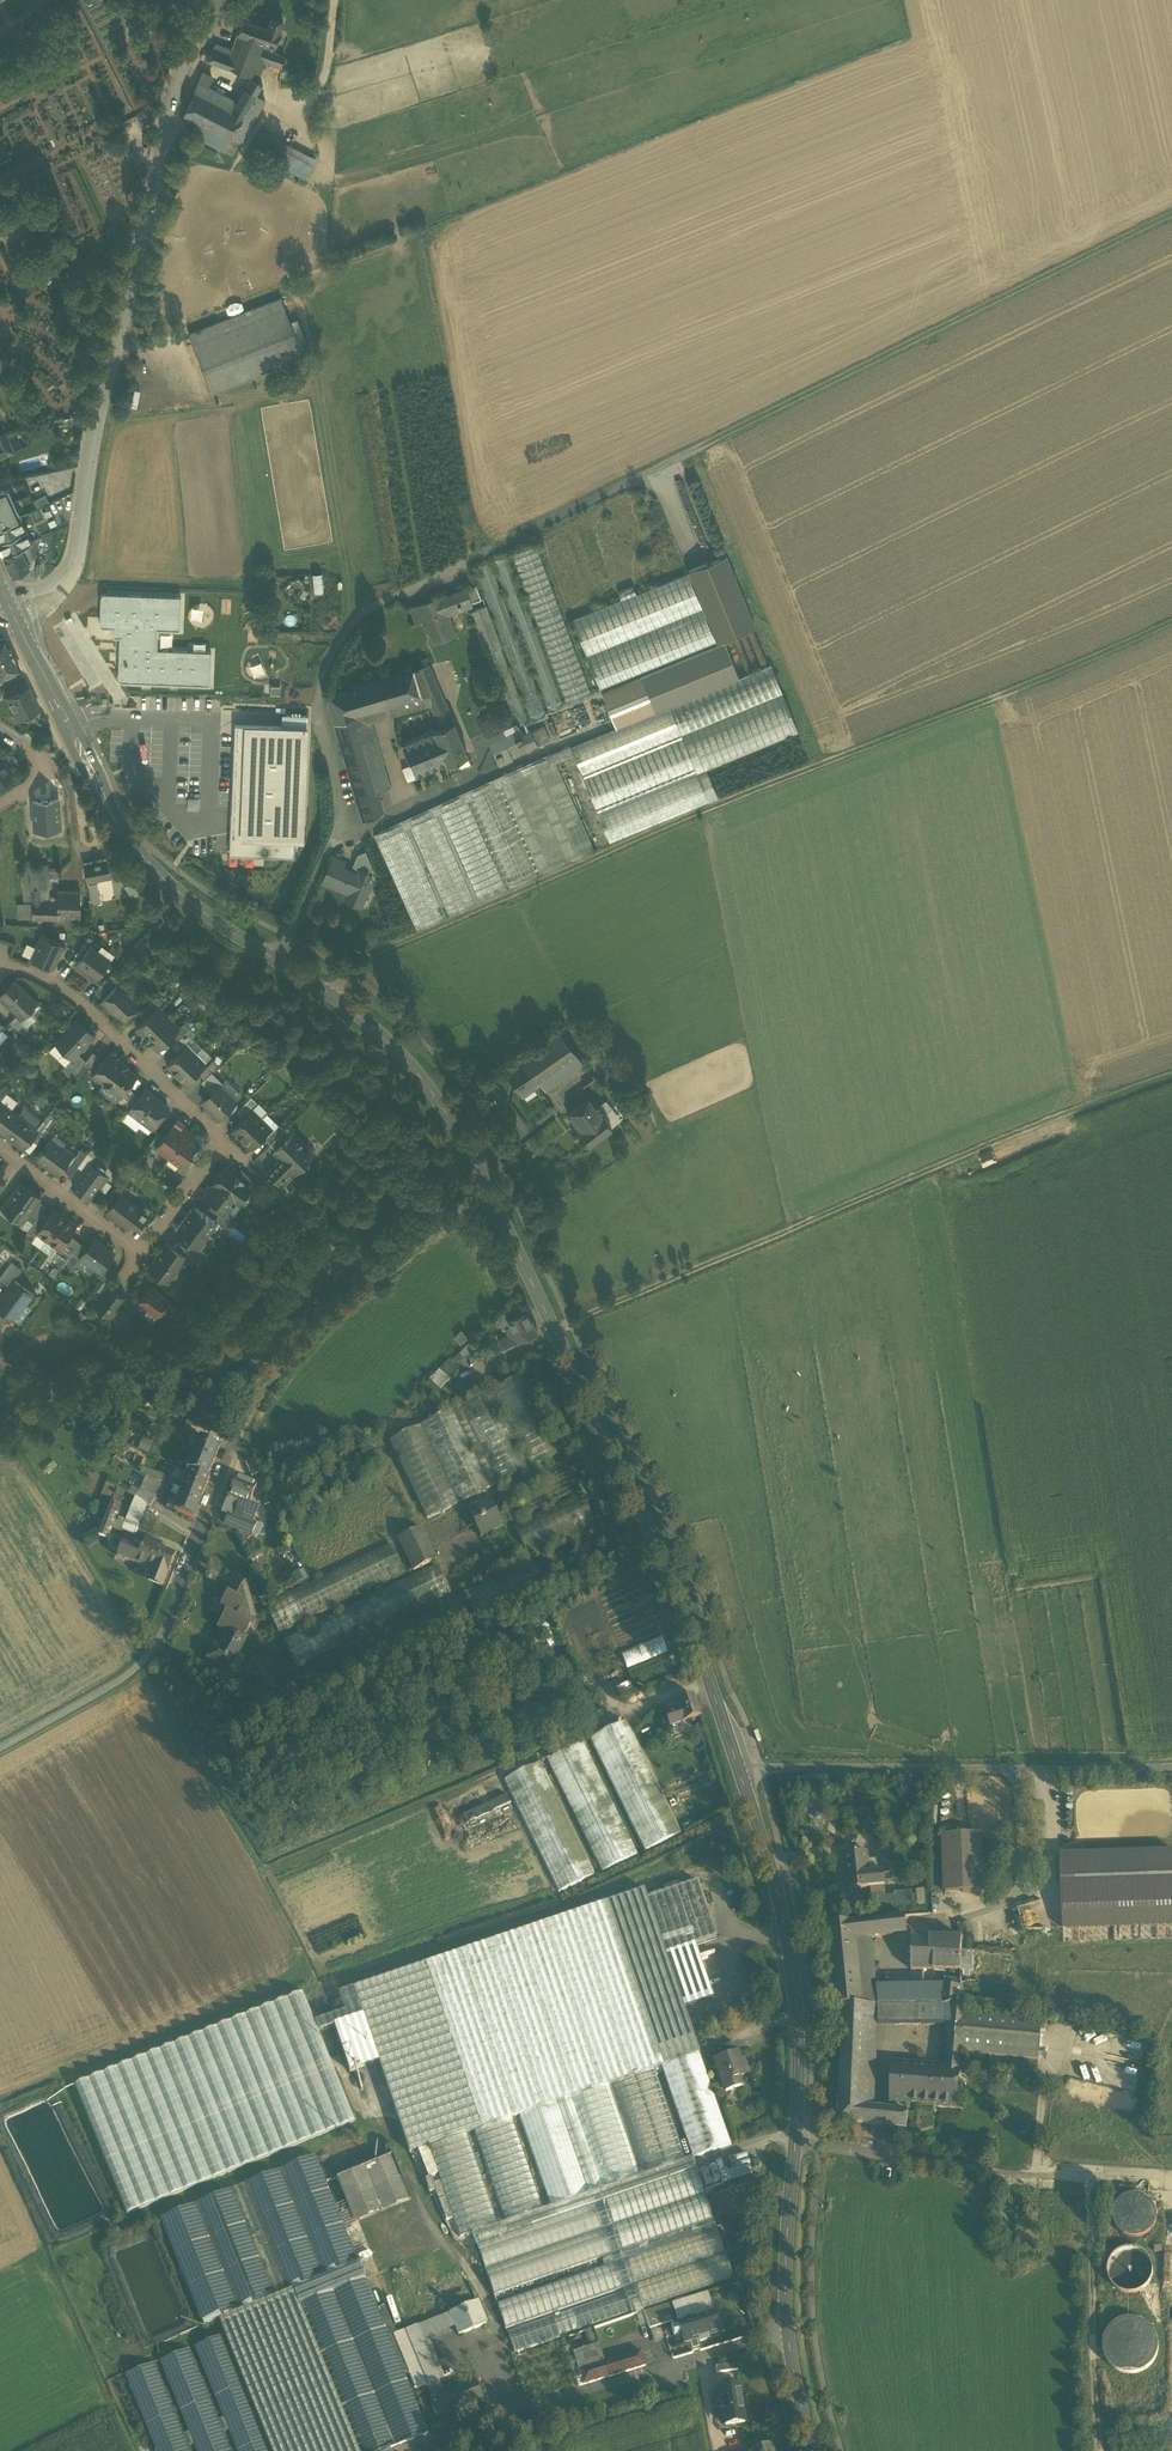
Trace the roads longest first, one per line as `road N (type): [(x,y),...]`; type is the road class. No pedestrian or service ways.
road 1 (track): [(323,989),(371,955),(1171,619)]
road 2 (residential): [(0,1747),(155,1652),(238,1434),(305,1341),(486,1183)]
road 3 (secondary): [(486,1183),(432,1092),(379,1032),(201,910),(149,863),(111,814),(10,607)]
road 4 (secondary): [(815,2450),(788,2330),(799,2063),(794,1966),(740,1773)]
road 5 (track): [(554,1328),(1171,1073)]
road 6 (residential): [(10,607),(57,591),(72,570),(101,404),(175,87),(220,0)]
road 7 (secondary): [(740,1773),(660,1554),(486,1183)]
road 8 (residential): [(740,1773),(1171,1764)]
road 9 (residential): [(0,966),(19,965),(86,1006),(224,1141)]
road 10 (residential): [(0,1148),(140,1253)]
road 11 (residential): [(140,1253),(224,1141)]

